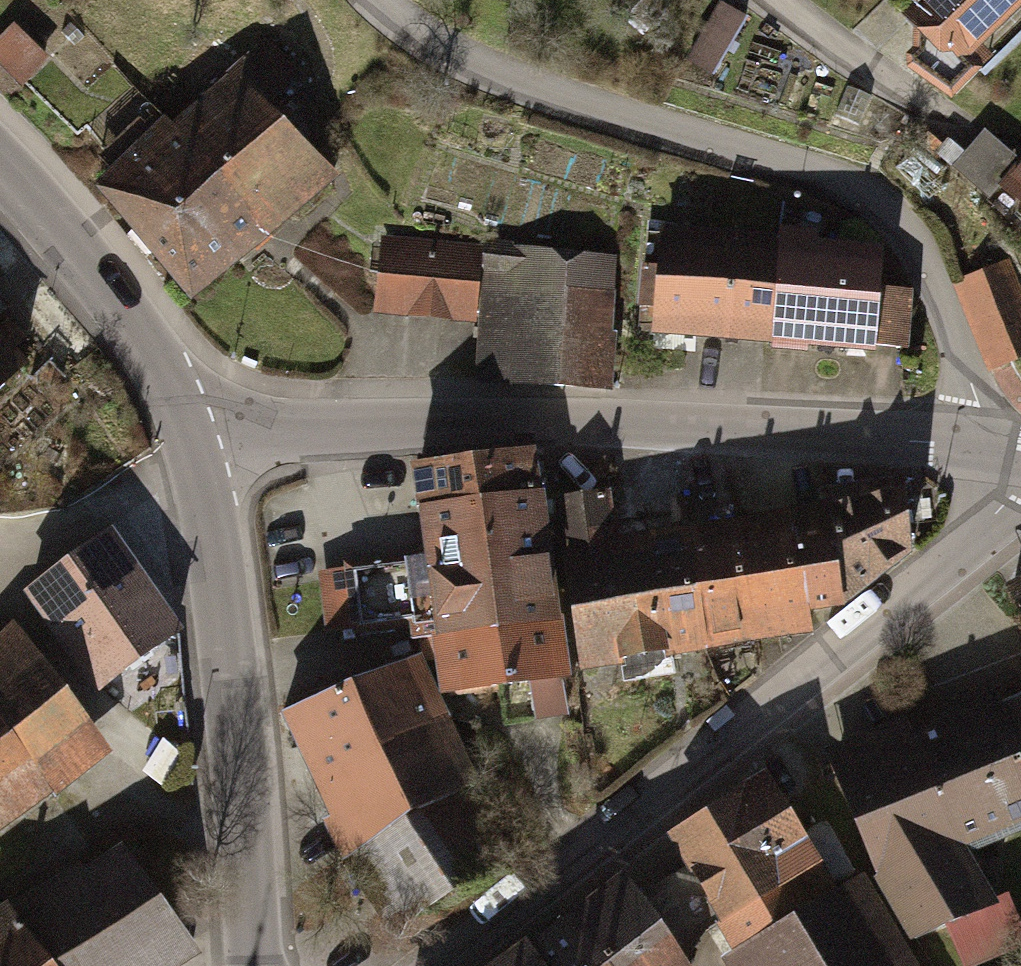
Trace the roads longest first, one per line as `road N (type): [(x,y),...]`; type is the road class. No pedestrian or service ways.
road 1 (residential): [(971,442),(975,402),(958,344),(933,273),(896,218),(815,163),(529,86),(407,24),(385,0)]
road 2 (residential): [(432,965),(983,534),(1013,495),(1020,464)]
road 3 (residential): [(192,443),(286,431),(542,422),(971,442)]
road 4 (secondary): [(192,443),(256,965)]
road 5 (secondary): [(0,166),(129,322),(192,443)]

